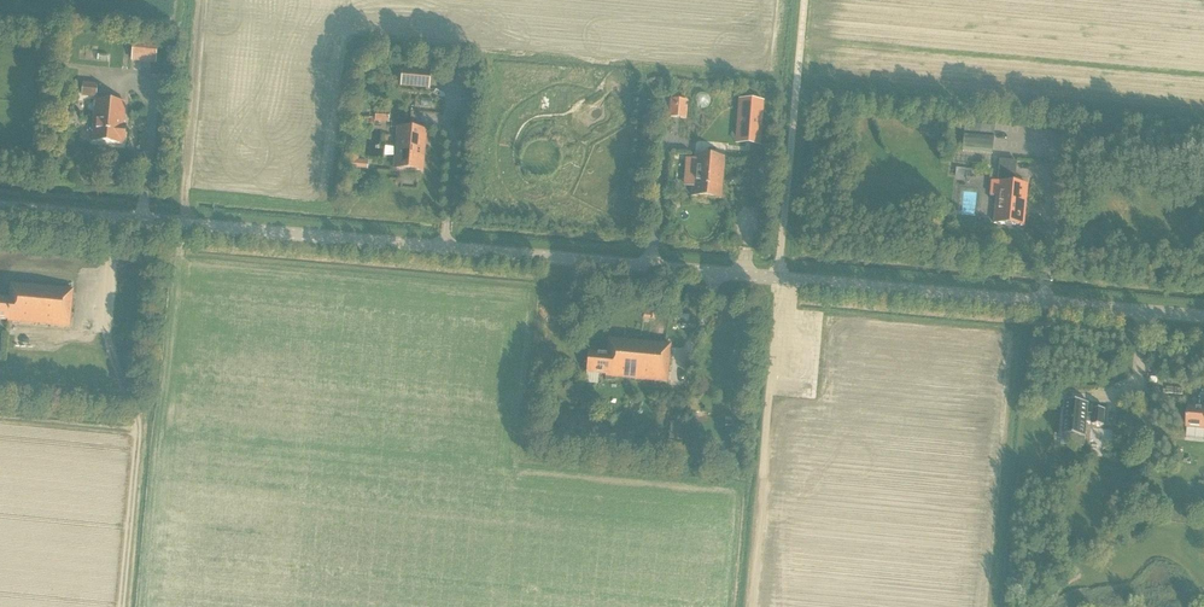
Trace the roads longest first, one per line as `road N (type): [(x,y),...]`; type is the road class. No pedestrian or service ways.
road 1 (tertiary): [(1203,316),(0,206)]

